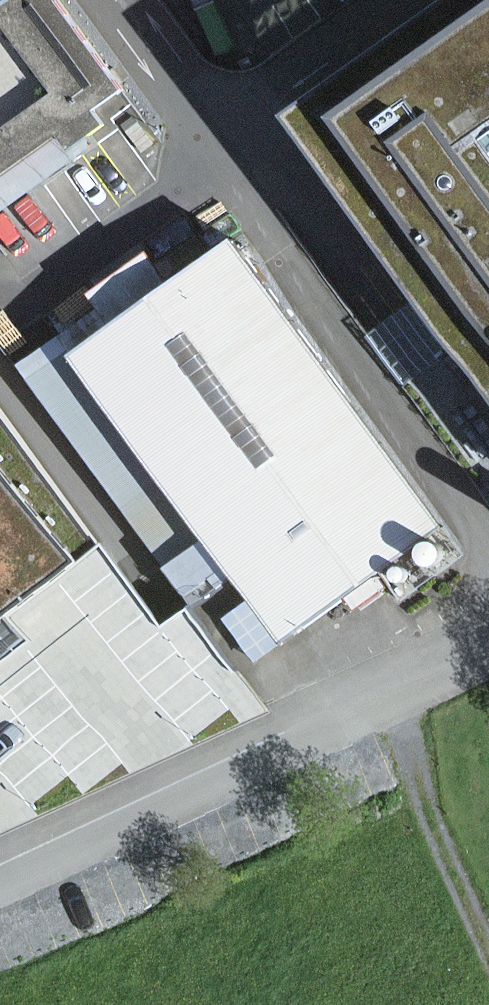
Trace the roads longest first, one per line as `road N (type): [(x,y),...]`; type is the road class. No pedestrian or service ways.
road 1 (residential): [(0,883),(488,658)]
road 2 (track): [(394,703),(488,916)]

